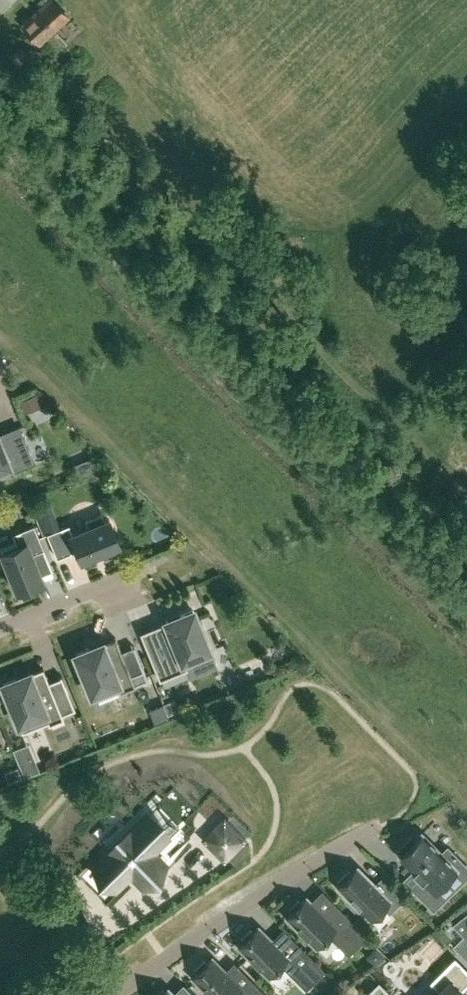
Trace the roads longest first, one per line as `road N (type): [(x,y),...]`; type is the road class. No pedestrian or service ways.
road 1 (residential): [(114,994),(390,826)]
road 2 (residential): [(151,569),(0,630)]

